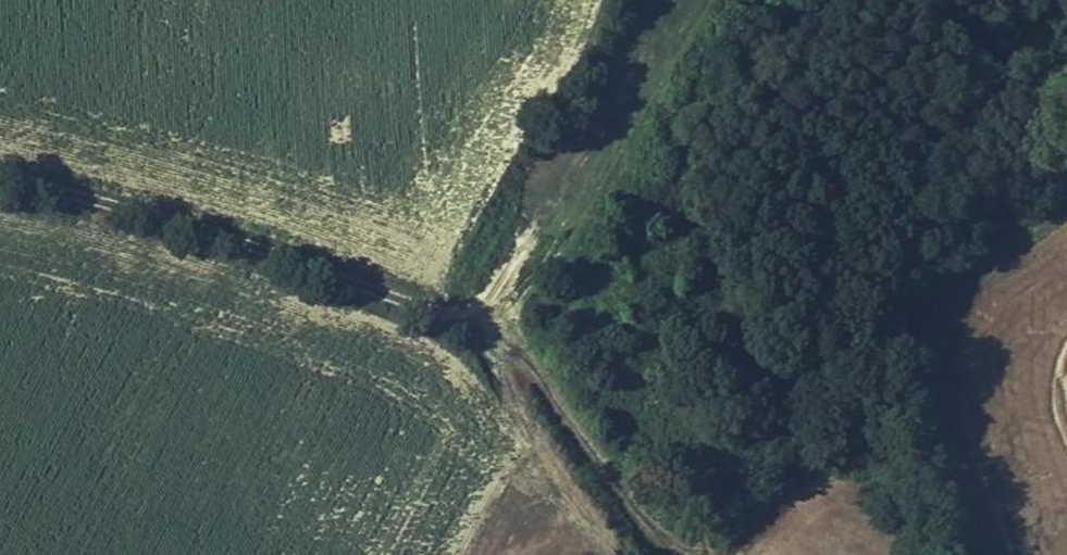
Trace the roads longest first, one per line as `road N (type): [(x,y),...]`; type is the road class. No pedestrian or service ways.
road 1 (track): [(0,170),(162,205),(393,291),(483,298)]
road 2 (track): [(483,298),(548,233),(636,53),(679,0)]
road 3 (track): [(483,298),(544,429),(607,489),(660,554)]

